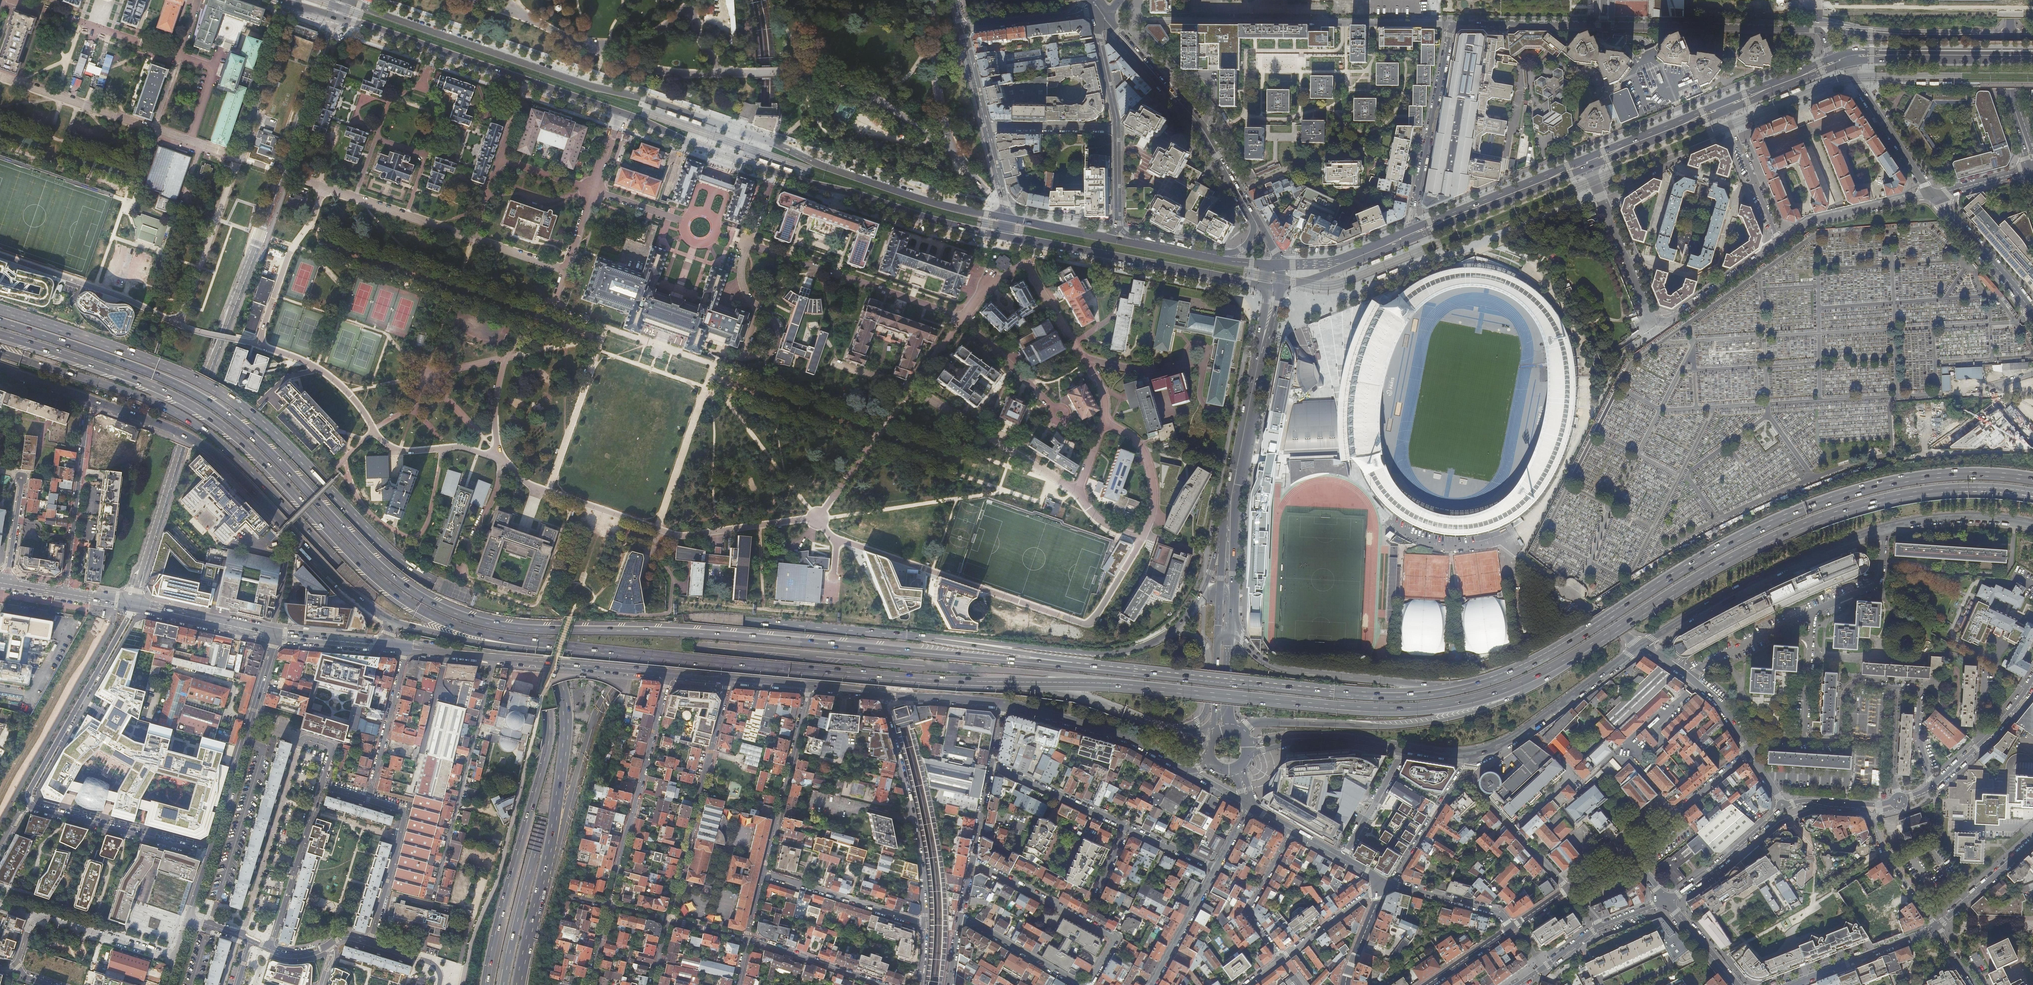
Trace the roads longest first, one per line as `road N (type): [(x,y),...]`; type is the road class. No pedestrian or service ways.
road 1 (trunk): [(1158,673),(472,619),(383,571),(207,401),(0,322)]
road 2 (primary): [(335,16),(931,219),(1274,287)]
road 3 (motorway): [(519,984),(566,736),(551,657),(501,614),(406,565),(238,404)]
road 4 (motorway): [(216,439),(382,601),(504,644),(535,668),(548,709),(548,744),(485,984)]
road 5 (primary): [(1008,218),(935,203),(345,0)]
road 6 (motorway): [(935,639),(710,618),(664,625),(620,648),(570,723),(504,984)]
road 7 (trunk): [(0,335),(203,412),(375,577),(420,610),(467,630),(566,646)]
road 8 (trunk): [(2032,479),(1933,476),(1782,517),(1561,646),(1458,689)]
road 9 (residential): [(131,604),(335,16)]
road 10 (trunk): [(972,683),(1114,685),(1397,711),(1484,696),(1558,664)]
road 11 (trunk): [(1558,664),(1747,552),(1852,508),(1937,491),(2032,496)]
road 12 (trunk): [(566,646),(972,683)]
road 13 (secondary): [(89,401),(208,448),(344,589),(387,620)]
road 14 (residential): [(1409,230),(1451,25),(1604,25)]
road 15 (trunk): [(1242,735),(1264,722),(1372,727),(1452,719),(1506,700),(1558,664)]
road 16 (trunk): [(1458,689),(1388,696),(1158,673)]
road 17 (tertiary): [(1276,265),(1203,131),(1104,25)]
road 18 (secondary): [(1884,527),(1756,579),(1642,645)]
road 19 (secondary): [(670,673),(406,648)]
road 20 (motorway): [(238,404),(192,378),(0,309)]
road 21 (primary): [(1274,287),(1228,534)]
road 22 (residential): [(669,919),(729,678)]
road 23 (trunk): [(1458,689),(1283,670),(1225,635)]
road 24 (motorway): [(1173,630),(1105,653),(935,639)]
road 25 (residential): [(670,673),(609,905)]
road 26 (residential): [(925,923),(921,862),(880,694)]
road 27 (motorway): [(2,354),(158,405),(216,439)]
road 28 (residential): [(33,807),(29,792),(131,604)]
road 29 (tertiary): [(210,855),(275,635)]
road 30 (motorway): [(1158,673),(935,639)]
road 31 (residential): [(1604,25),(1812,30),(1825,39)]
road 32 (residential): [(321,785),(404,813),(370,942)]
road 33 (residential): [(972,861),(1112,936),(1090,984)]
road 34 (secondary): [(1642,645),(1520,732),(1475,752)]
road 35 (primary): [(1407,240),(1589,167)]
road 36 (residential): [(15,964),(31,924),(41,918),(176,958)]
road 37 (residential): [(808,684),(763,874)]
road 38 (trunk): [(972,683),(1095,701),(1160,727)]
road 39 (residential): [(89,401),(65,593)]
road 40 (primary): [(1586,158),(1409,230)]
road 41 (secondary): [(1184,766),(1118,734),(1005,703)]
road 42 (secondary): [(2011,36),(1836,31),(1825,39)]
road 43 (residential): [(210,855),(33,807)]
road 44 (trunk): [(387,620),(467,640),(554,651),(566,646)]
road 45 (residential): [(321,785),(269,949)]
road 46 (residential): [(1658,321),(1647,311),(1589,167)]
road 47 (residential): [(925,923),(763,874)]
road 48 (primary): [(1276,265),(1115,240)]
road 49 (residential): [(290,3),(240,158)]
road 50 (residential): [(1779,242),(1808,222),(1932,194)]
road 51 (residential): [(1630,858),(1632,848),(1750,752)]
road 52 (secondary): [(1786,984),(1936,928)]
road 53 (residential): [(1385,883),(1475,752)]
road 54 (secondary): [(1404,747),(1332,738),(1248,748)]
road 55 (tertiary): [(1932,194),(1847,63)]
road 56 (tertiary): [(2032,311),(1932,194)]
road 57 (motorway): [(1160,727),(1197,722),(1208,705),(1206,648),(1173,630)]
road 58 (secondary): [(1785,807),(1666,901)]
road 59 (residential): [(1292,830),(1248,912),(1281,960)]
road 60 (secondary): [(2032,523),(1954,516),(1884,527)]
road 61 (residential): [(1127,827),(992,765)]
road 62 (primary): [(1589,167),(1726,111)]
road 63 (primary): [(1723,103),(1586,158)]
road 64 (secondary): [(275,635),(131,604)]
road 65 (residential): [(1658,321),(1674,319),(1779,242)]
road 66 (residential): [(371,788),(406,648)]
road 67 (residential): [(883,984),(748,938)]
road 68 (secondary): [(2032,680),(1935,783)]
road 69 (residential): [(1779,242),(1726,111)]
road 70 (primary): [(1274,287),(1407,240)]
road 71 (residential): [(1896,687),(1851,685),(1840,743),(1804,741)]
road 72 (primary): [(1409,230),(1339,260),(1276,265)]
road 73 (residential): [(1082,984),(961,916)]
road 74 (primary): [(2032,56),(1895,55)]
road 75 (residential): [(1512,927),(1495,911),(1385,883)]
road 76 (residential): [(1936,928),(1885,854),(1869,810)]
road 77 (residential): [(1152,984),(1216,868)]
road 78 (residential): [(963,29),(1074,14),(1088,0)]
road 79 (residential): [(1117,129),(987,127)]
road 80 (residential): [(1385,883),(1281,960)]
road 81 (track): [(1927,429),(1925,450),(1932,454),(2032,452)]
road 82 (secondary): [(1936,928),(2032,843)]
road 83 (residential): [(1404,747),(1343,859)]
road 84 (residential): [(1813,612),(1874,585),(1884,527)]
road 85 (secondary): [(1005,703),(880,694)]
road 86 (primary): [(1726,111),(1838,66)]
road 87 (primary): [(1834,58),(1723,103)]

